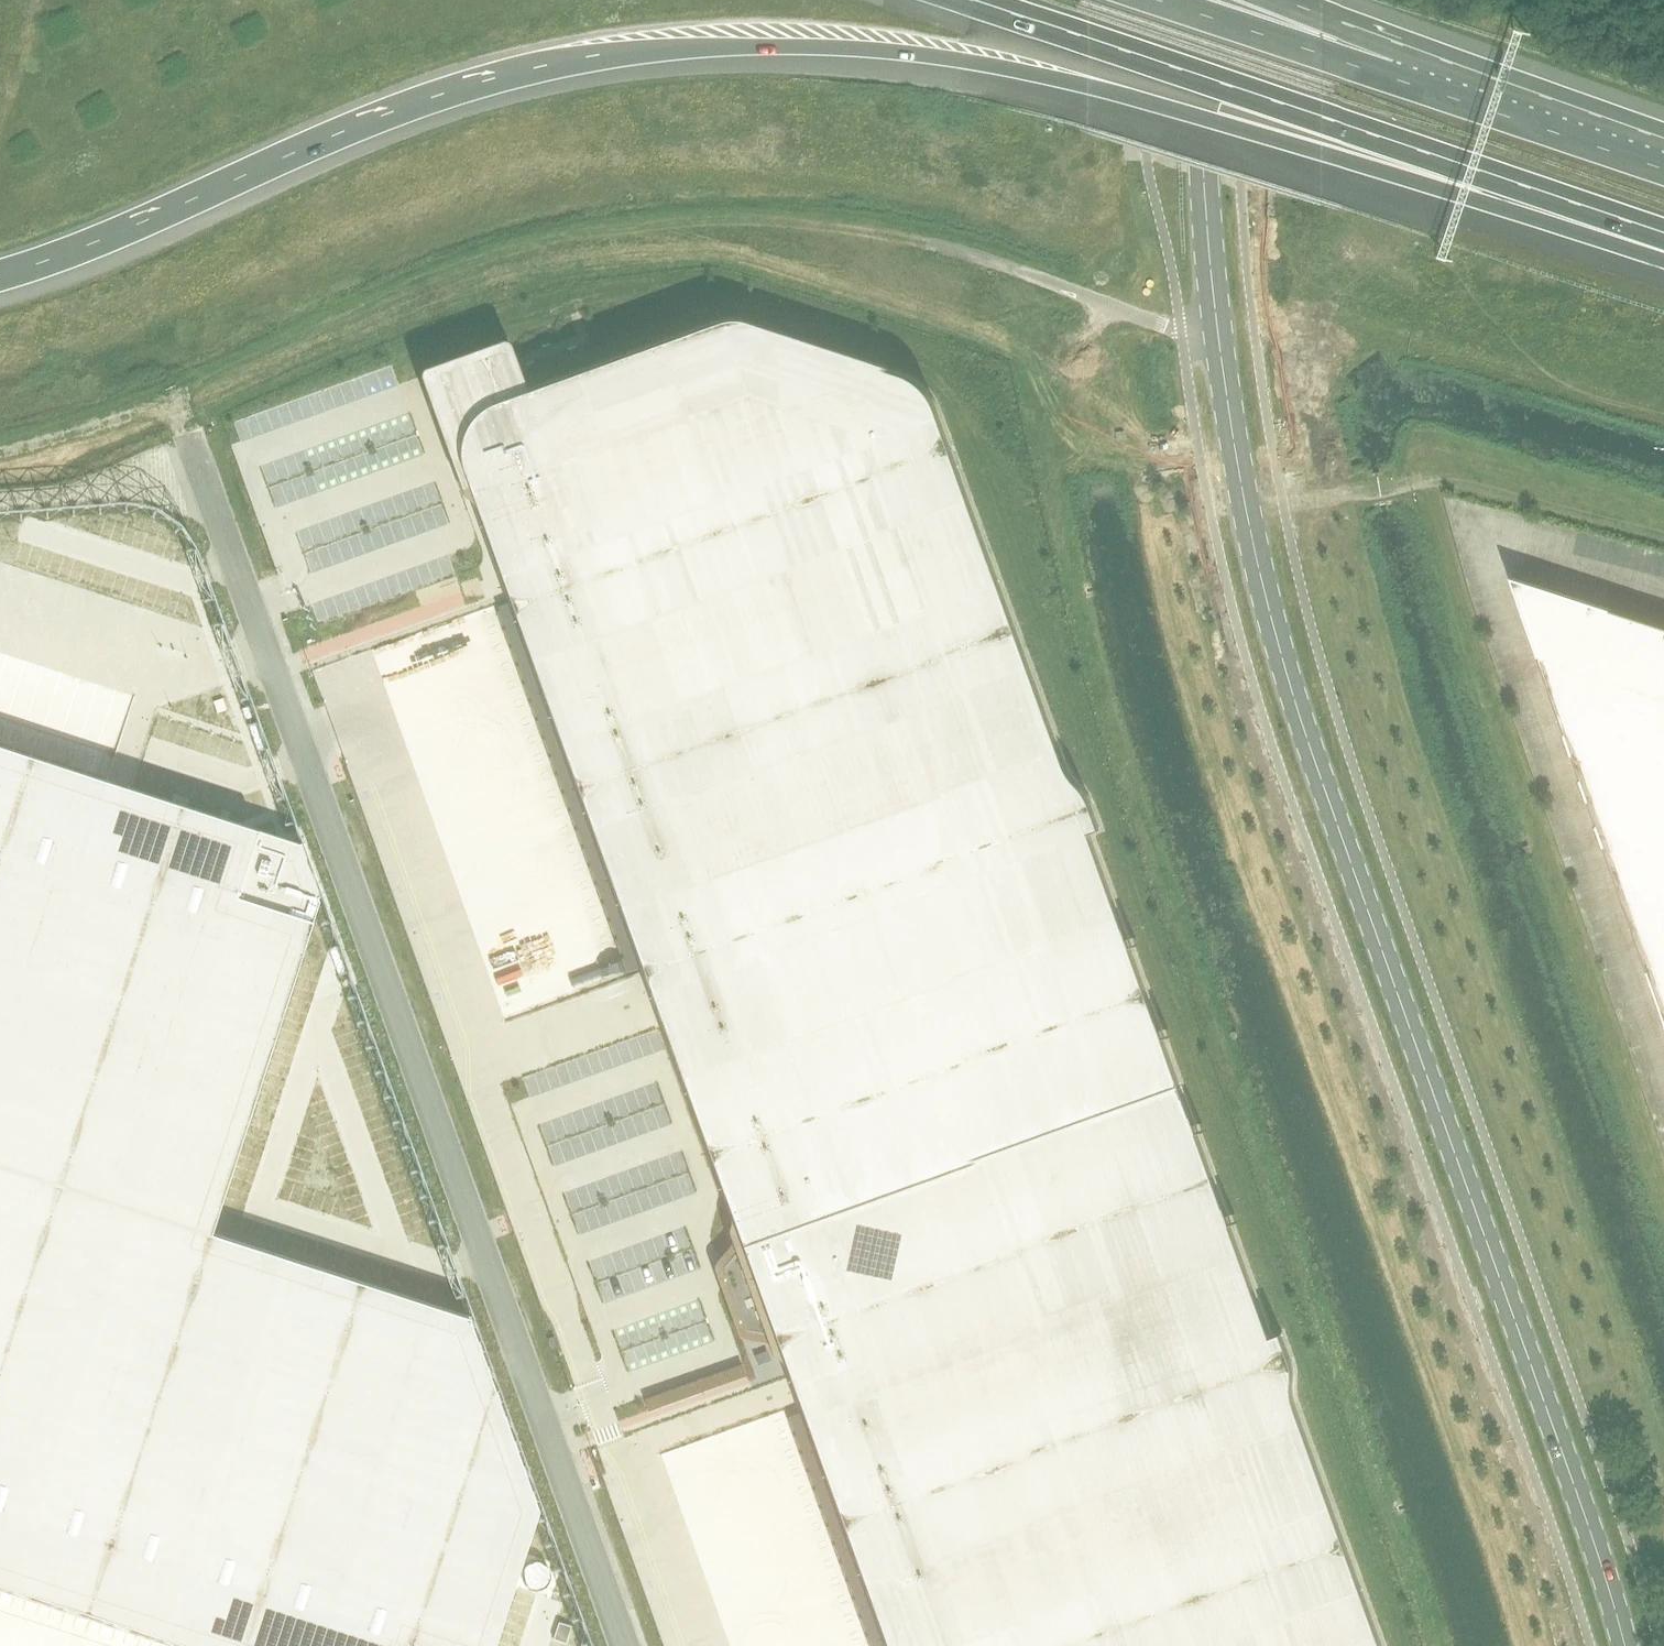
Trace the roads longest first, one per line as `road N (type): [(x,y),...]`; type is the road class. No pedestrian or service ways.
road 1 (motorway): [(0,275),(109,239),(421,99),(513,71),(599,54),(785,46),(971,61),(1146,103),(1480,201),(1663,237)]
road 2 (secondary): [(1625,1645),(1304,733),(1257,555),(1217,326),(1203,0)]
road 3 (track): [(0,449),(112,420),(427,285),(599,235),(796,226),(926,242)]
road 4 (motorway): [(973,0),(1663,233)]
road 5 (motorway): [(1663,169),(1387,75)]
road 6 (motorway): [(1387,75),(1159,0)]
road 7 (motorway): [(1387,75),(1317,12),(1284,0)]

